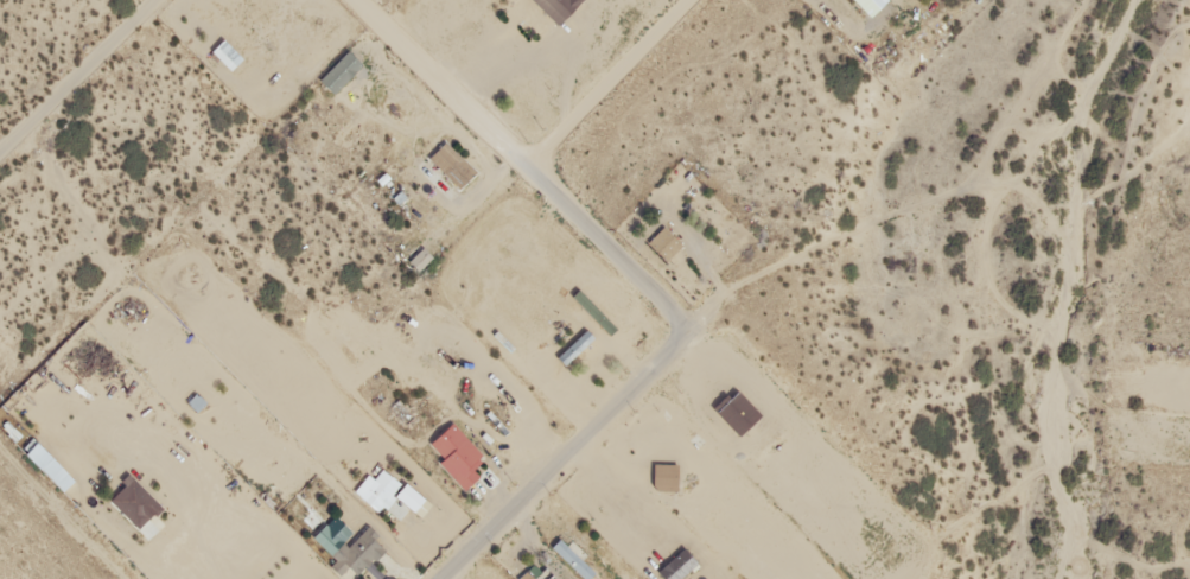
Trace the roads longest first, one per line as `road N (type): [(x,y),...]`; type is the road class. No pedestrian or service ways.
road 1 (residential): [(449,578),(688,335),(530,168)]
road 2 (residential): [(530,168),(358,0)]
road 3 (residential): [(530,168),(696,0)]
road 4 (residential): [(164,0),(0,162)]

